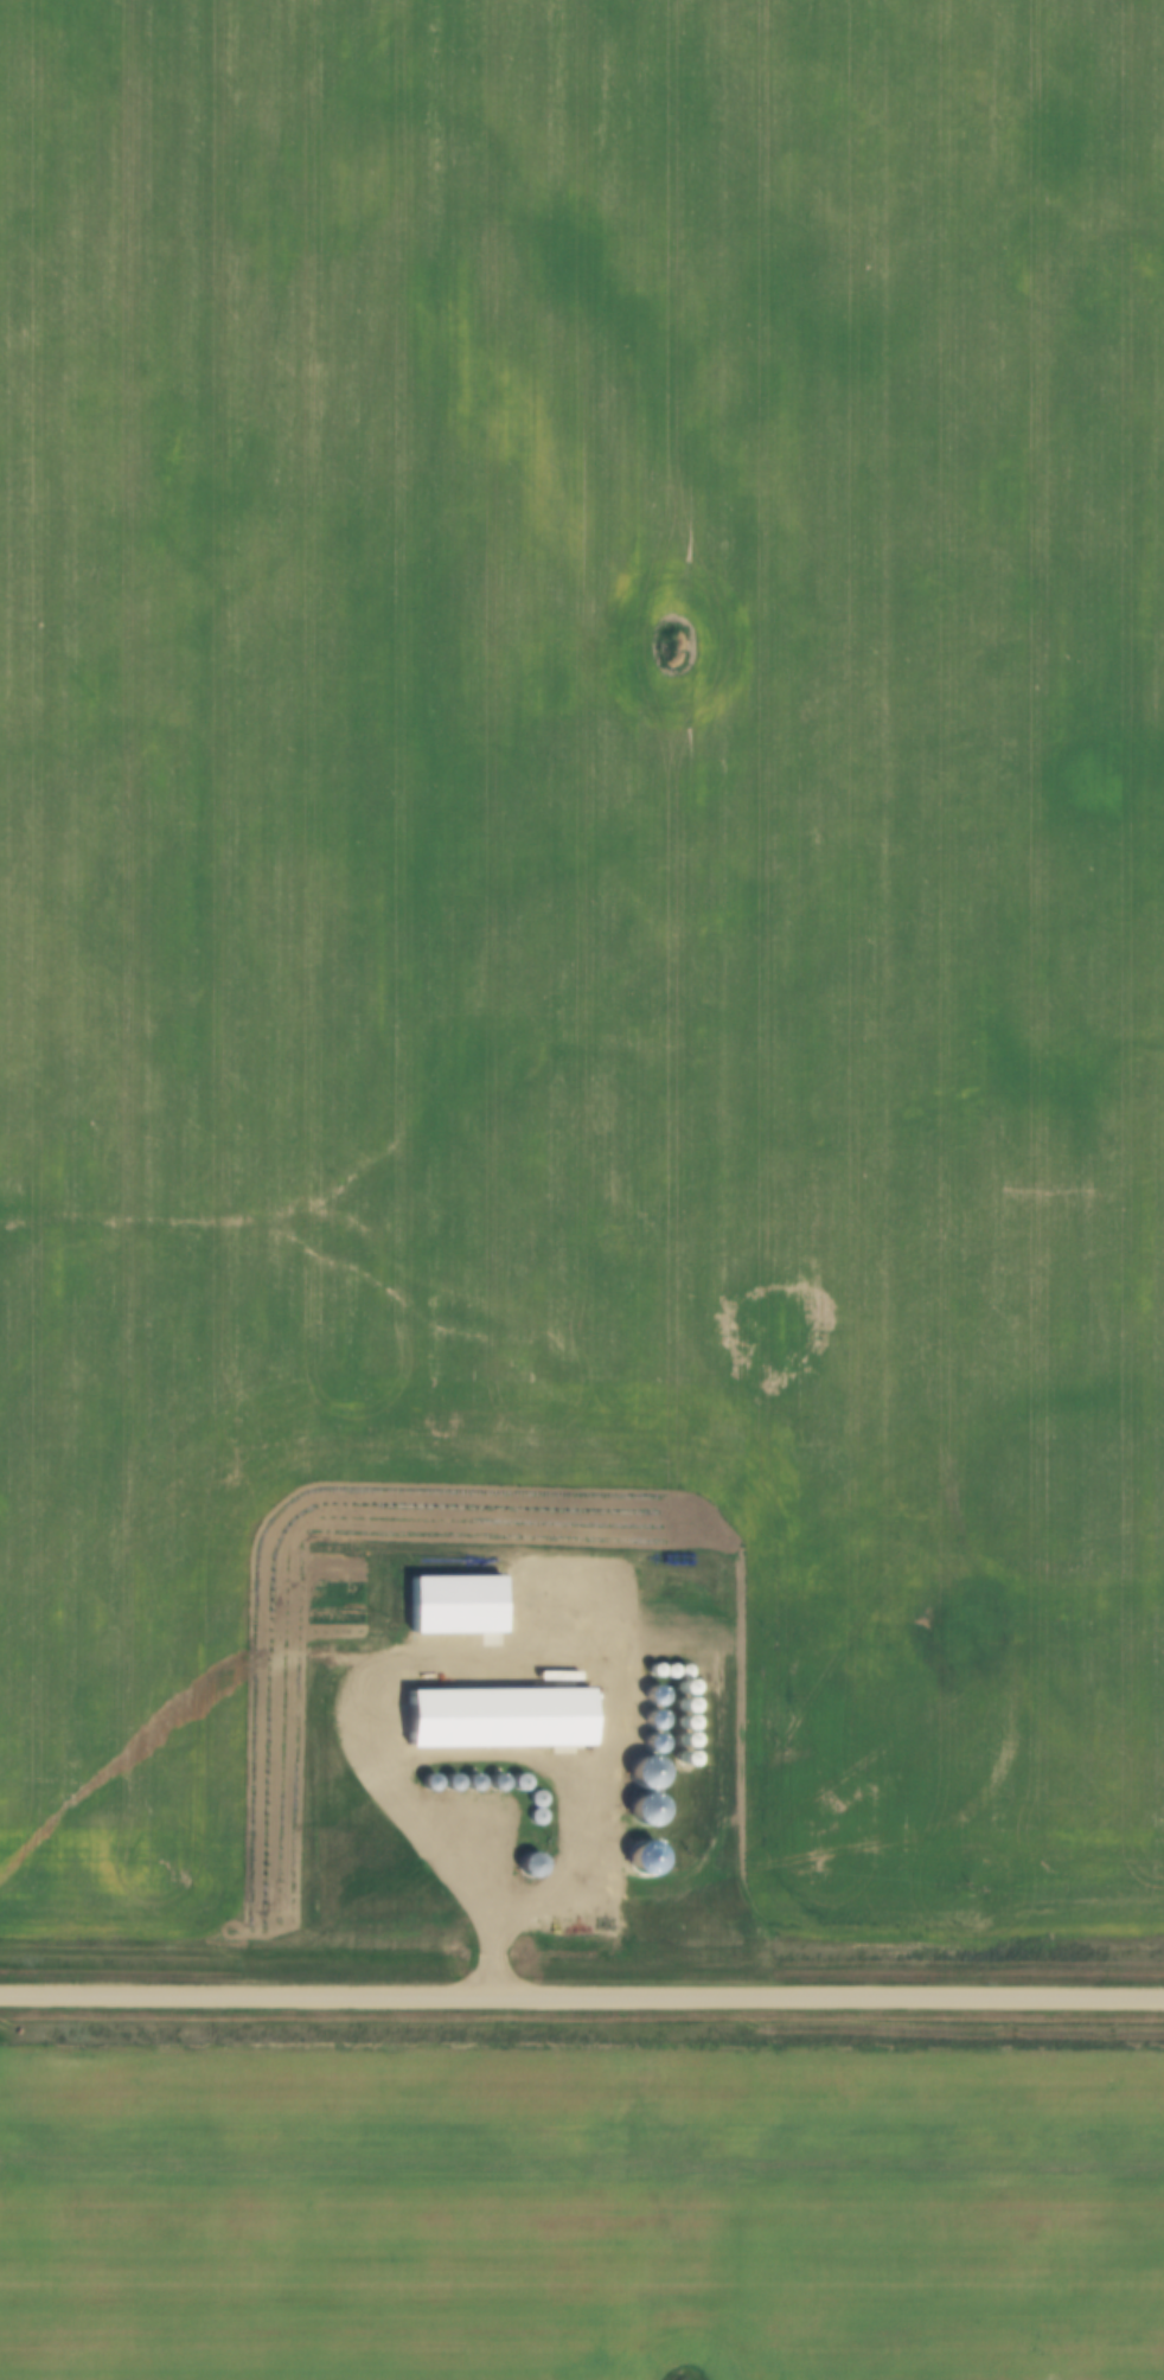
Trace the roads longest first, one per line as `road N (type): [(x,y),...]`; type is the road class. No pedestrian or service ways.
road 1 (tertiary): [(0,1994),(1163,1995)]

